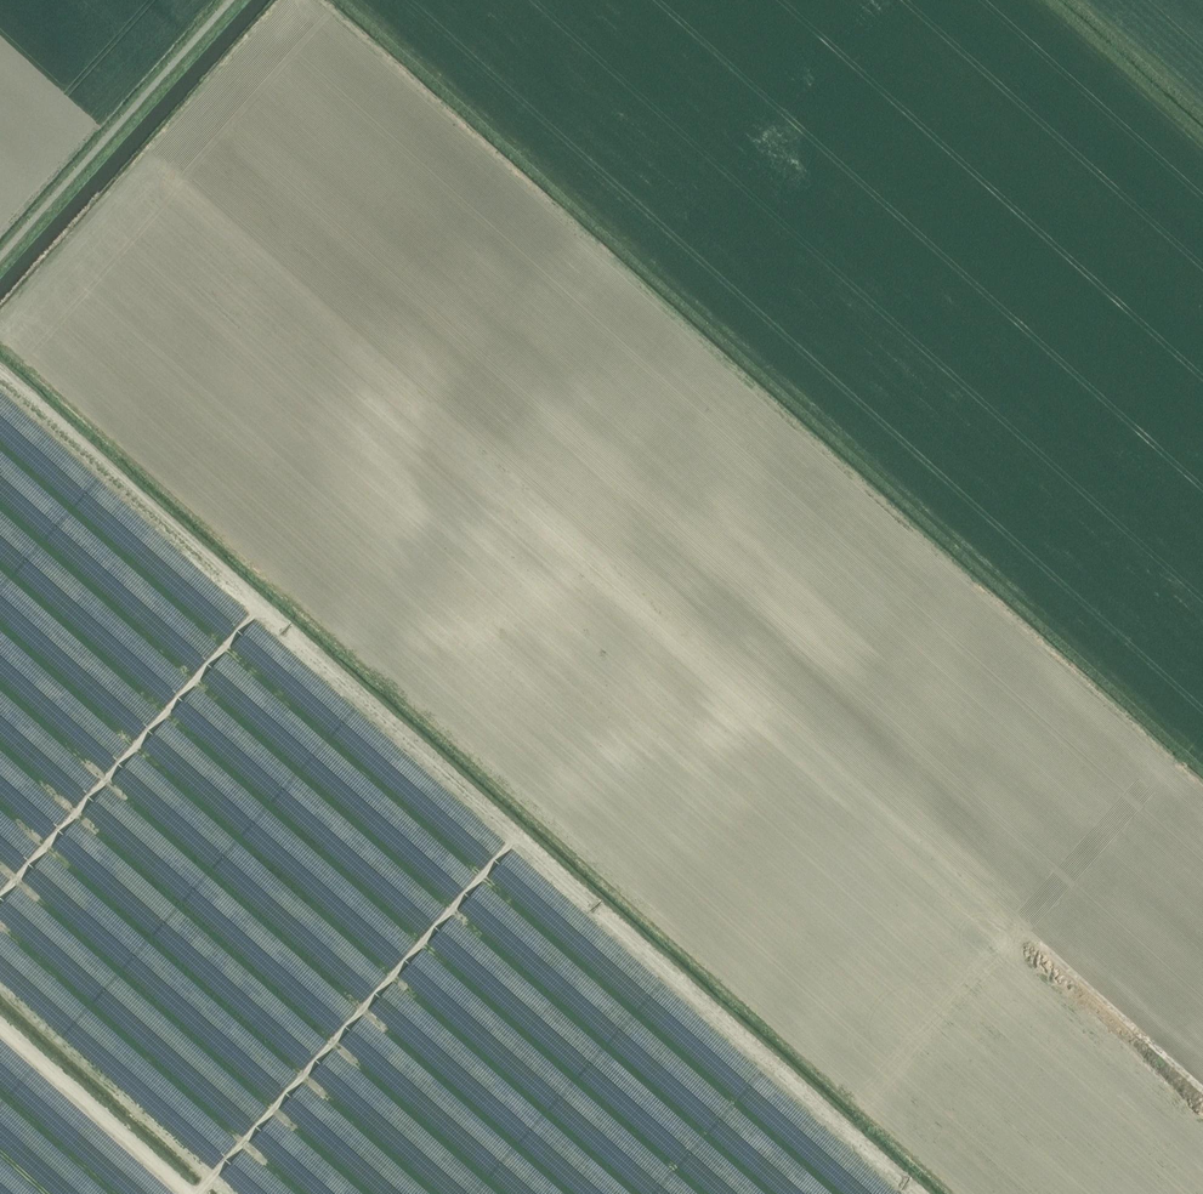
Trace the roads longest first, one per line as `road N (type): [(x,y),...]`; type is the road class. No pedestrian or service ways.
road 1 (track): [(1202,1091),(1040,946)]

